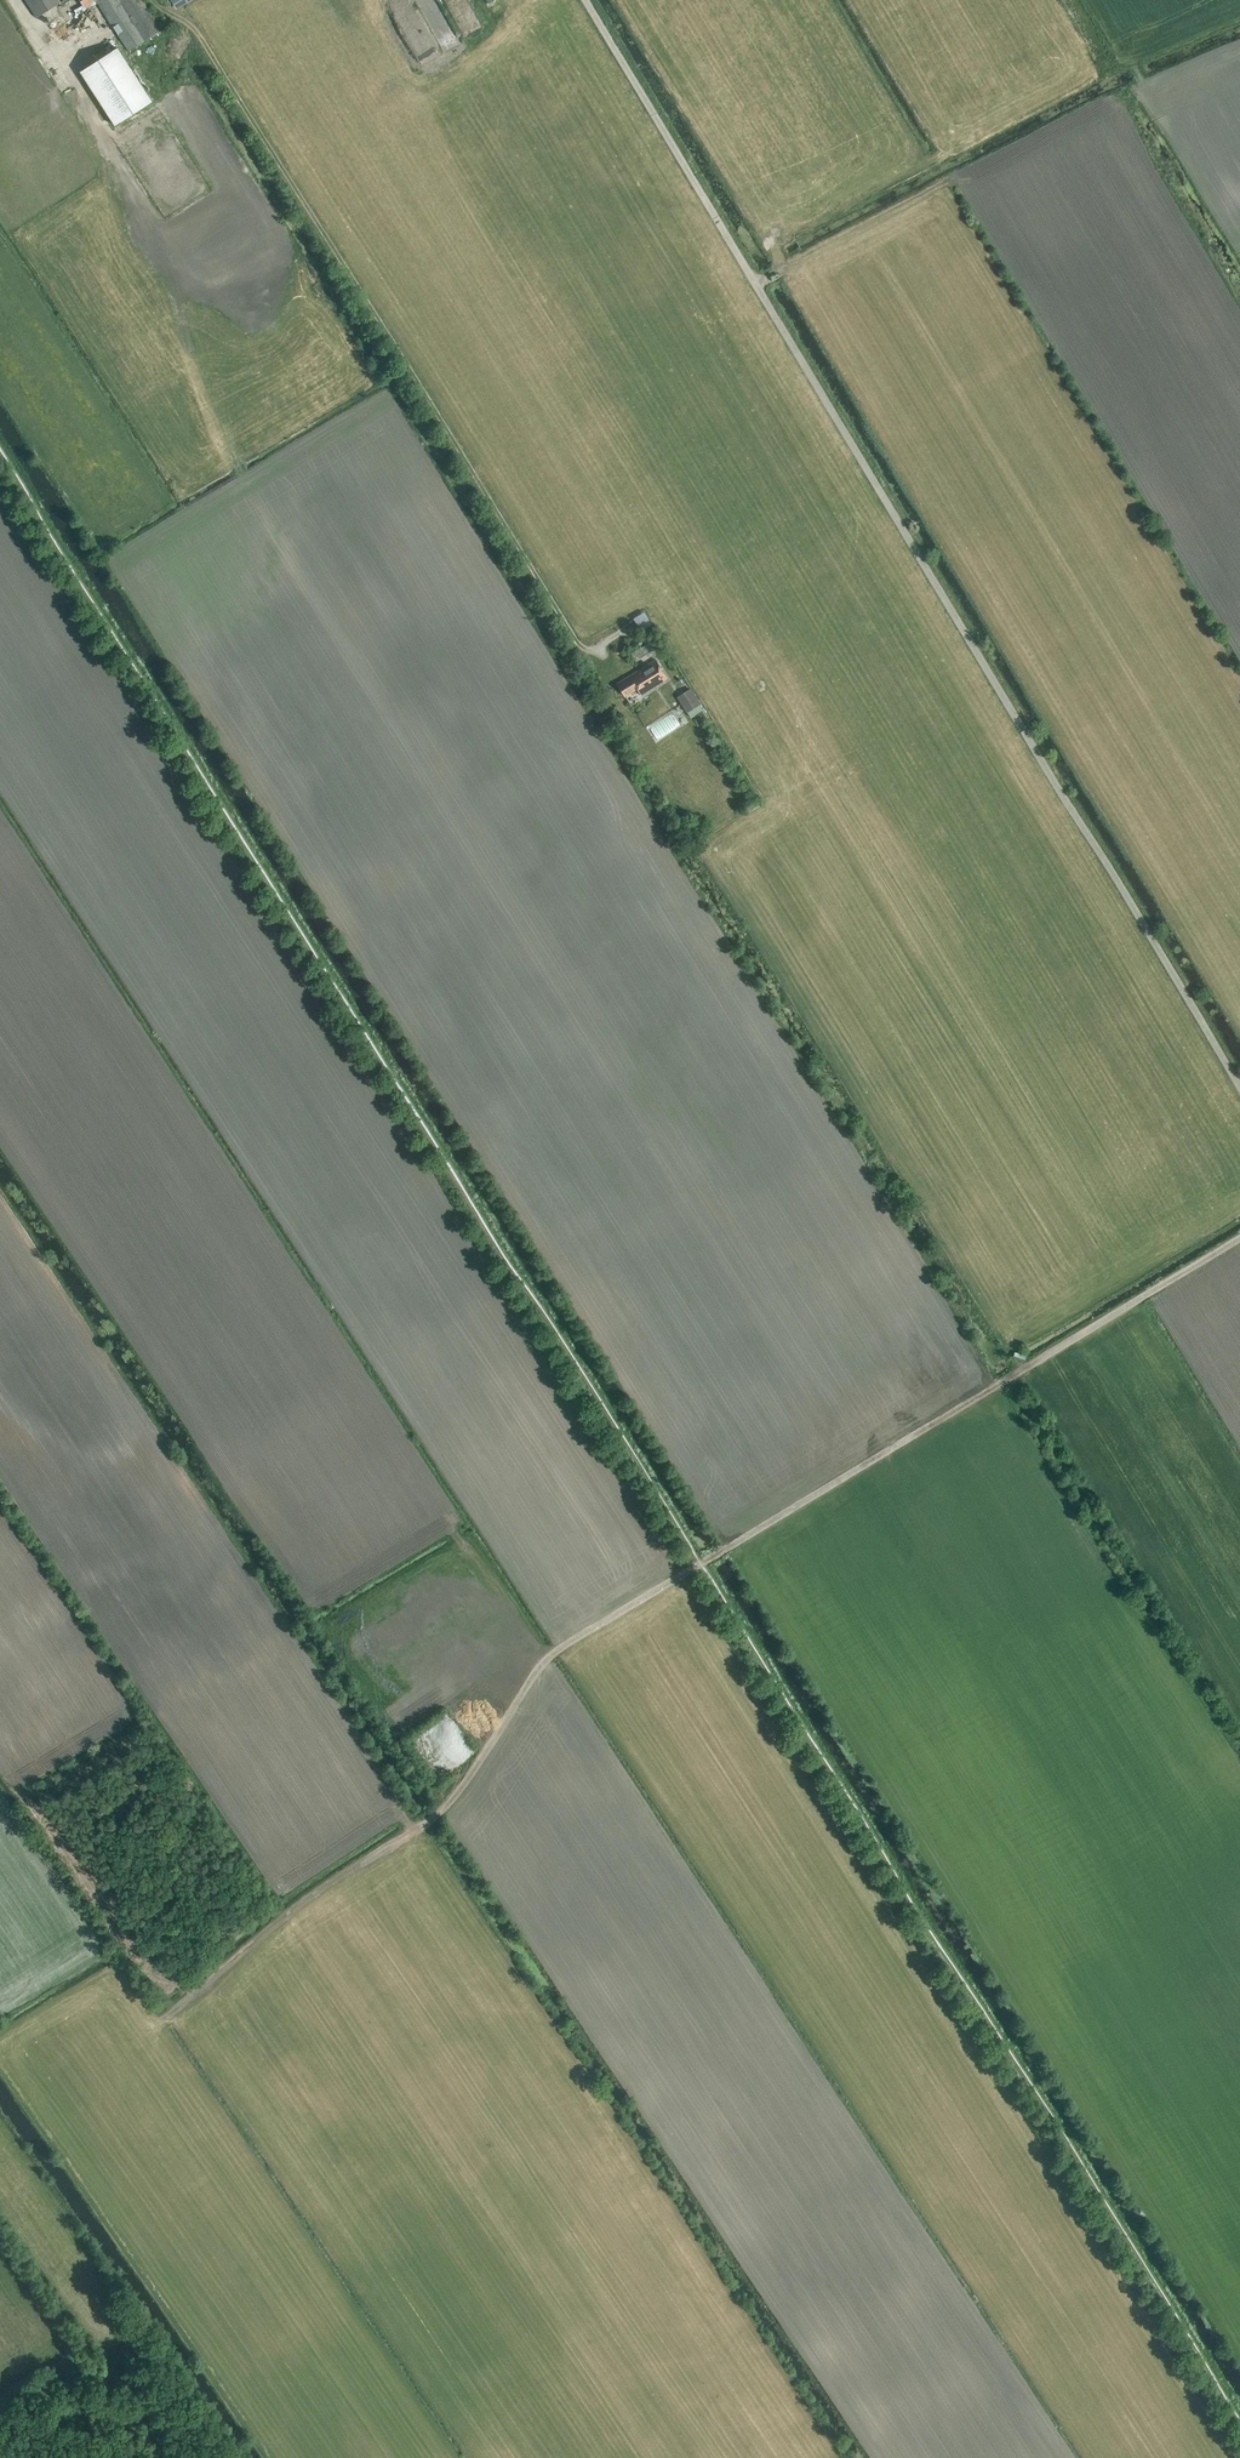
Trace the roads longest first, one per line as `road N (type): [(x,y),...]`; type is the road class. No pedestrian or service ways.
road 1 (track): [(581,0),(1239,1090)]
road 2 (track): [(1239,1239),(546,1658),(437,1815)]
road 3 (track): [(577,643),(195,28),(153,0)]

